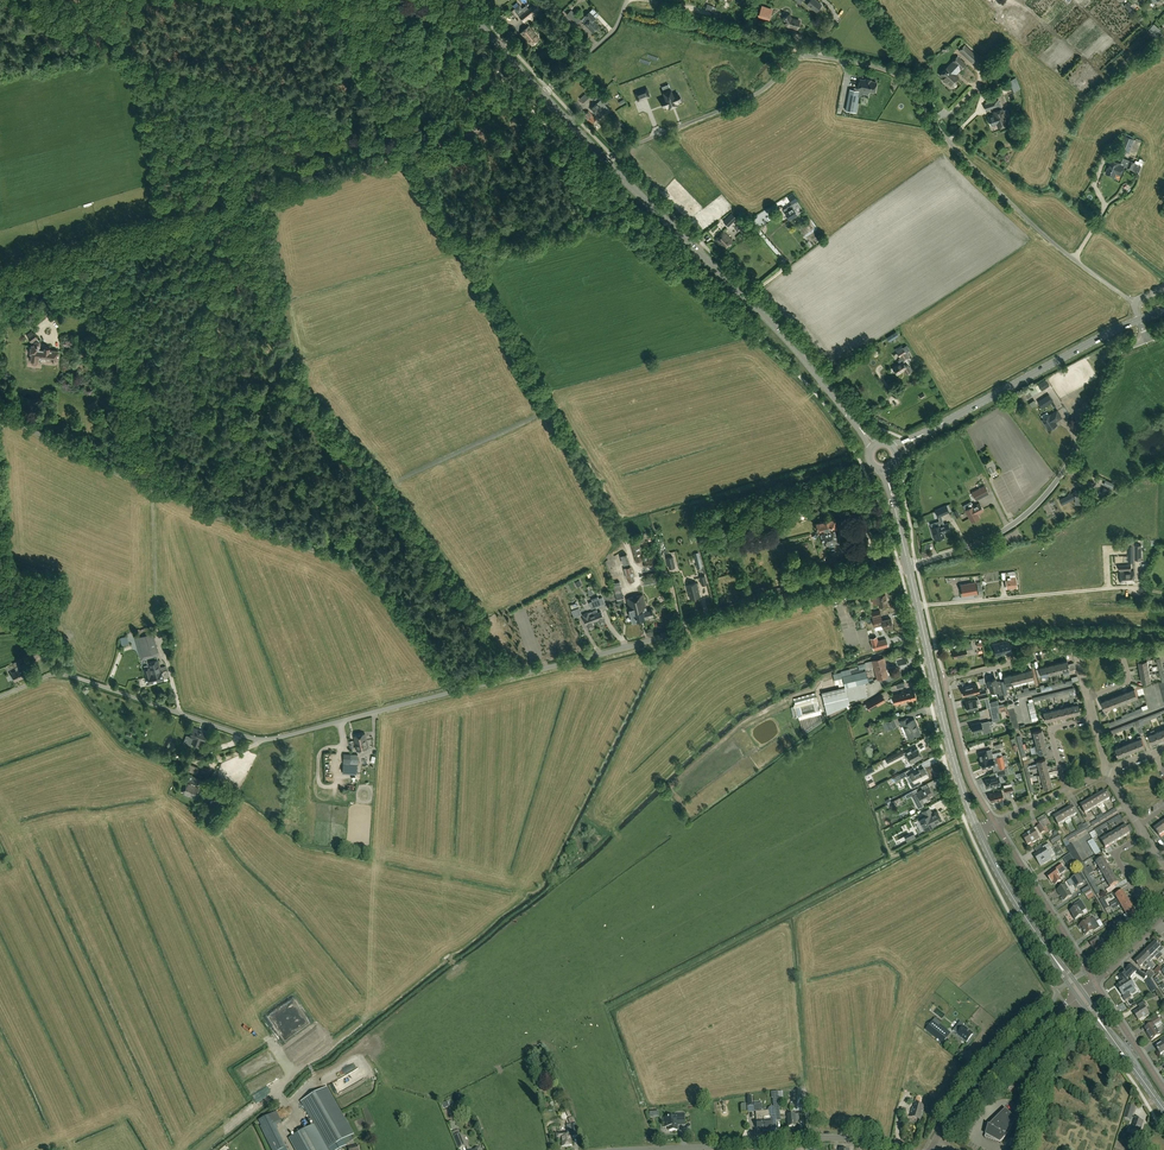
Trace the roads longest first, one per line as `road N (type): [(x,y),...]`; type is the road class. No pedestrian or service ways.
road 1 (residential): [(1132,301),(1045,235),(947,140),(907,84),(877,67),(799,58),(754,95),(606,161)]
road 2 (track): [(0,277),(536,115)]
road 3 (unclassified): [(455,691),(378,588),(353,567),(125,476),(0,411)]
road 4 (unclassified): [(455,691),(266,739),(68,675),(0,697)]
road 5 (unclassified): [(455,691),(908,566)]
road 6 (track): [(413,152),(625,544)]
road 7 (track): [(20,0),(131,59),(292,103),(408,154)]
road 8 (track): [(973,817),(609,1007)]
road 9 (secondary): [(874,446),(782,334),(606,161)]
road 10 (unclassified): [(908,566),(993,536),(1035,506),(1070,460),(1115,356),(1147,340)]
road 11 (residential): [(1076,648),(944,680),(968,774),(996,823)]
road 12 (secondary): [(895,450),(1139,320)]
road 13 (secondary): [(978,832),(908,566)]
road 14 (residential): [(905,1149),(828,1138),(653,1149)]
road 15 (residential): [(937,1138),(972,1092),(1080,994)]
road 16 (secondary): [(1080,994),(1010,894),(978,832)]
road 17 (residential): [(1094,982),(996,823)]
road 18 (track): [(317,0),(408,154)]
road 19 (secondary): [(1163,1109),(1080,994)]
road 20 (residential): [(542,94),(612,32),(627,0)]
road 21 (residential): [(1163,1089),(1094,982)]
road 22 (secondary): [(542,94),(459,0)]

